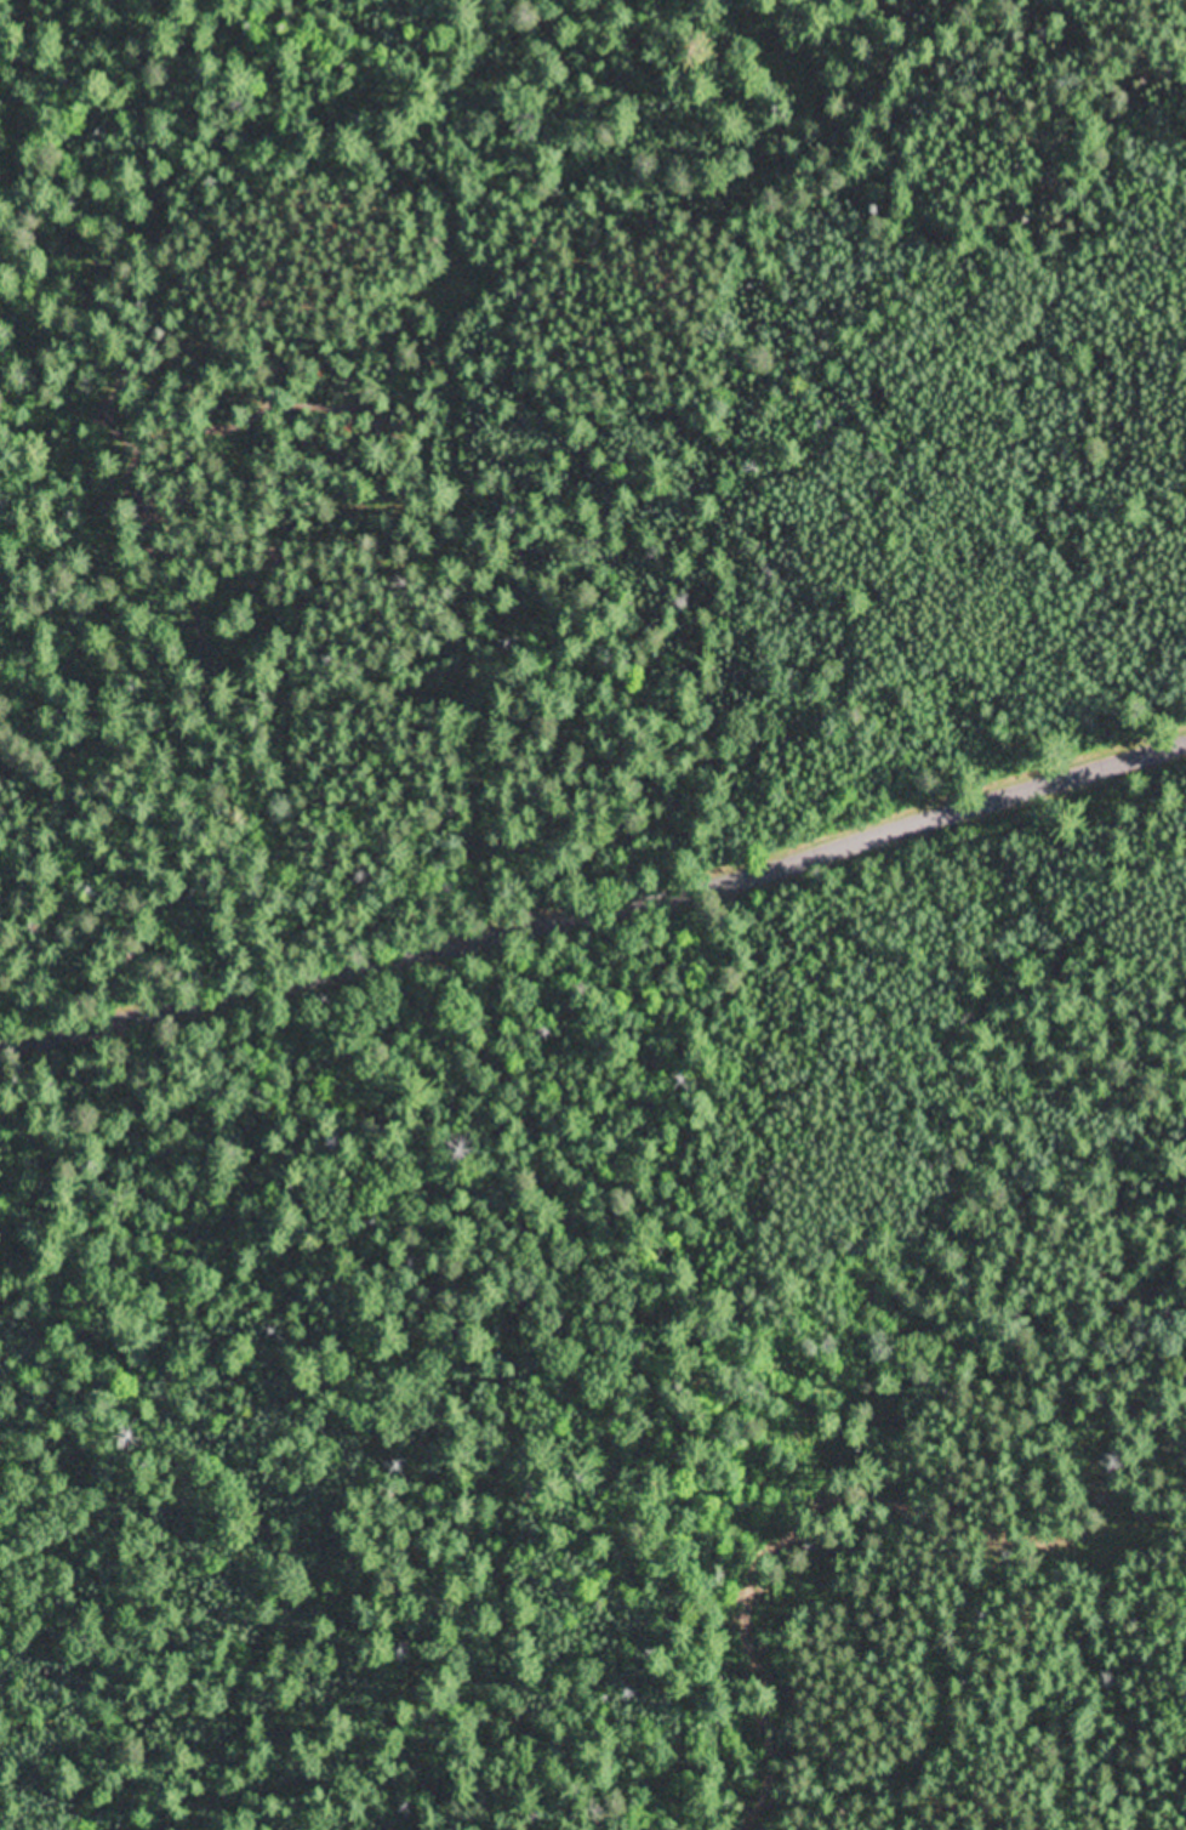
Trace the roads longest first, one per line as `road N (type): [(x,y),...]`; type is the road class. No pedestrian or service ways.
road 1 (residential): [(0,1045),(700,896),(985,812),(1185,739)]

